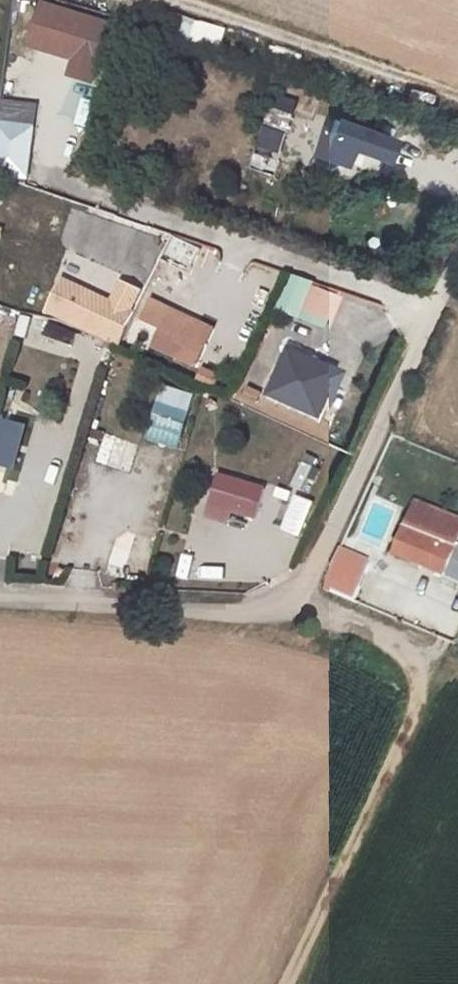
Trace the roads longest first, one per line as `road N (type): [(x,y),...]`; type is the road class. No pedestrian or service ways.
road 1 (unclassified): [(0,600),(254,613),(293,601),(312,579),(457,257)]
road 2 (track): [(288,983),(413,725),(420,694),(415,662),(396,643),(293,601)]

